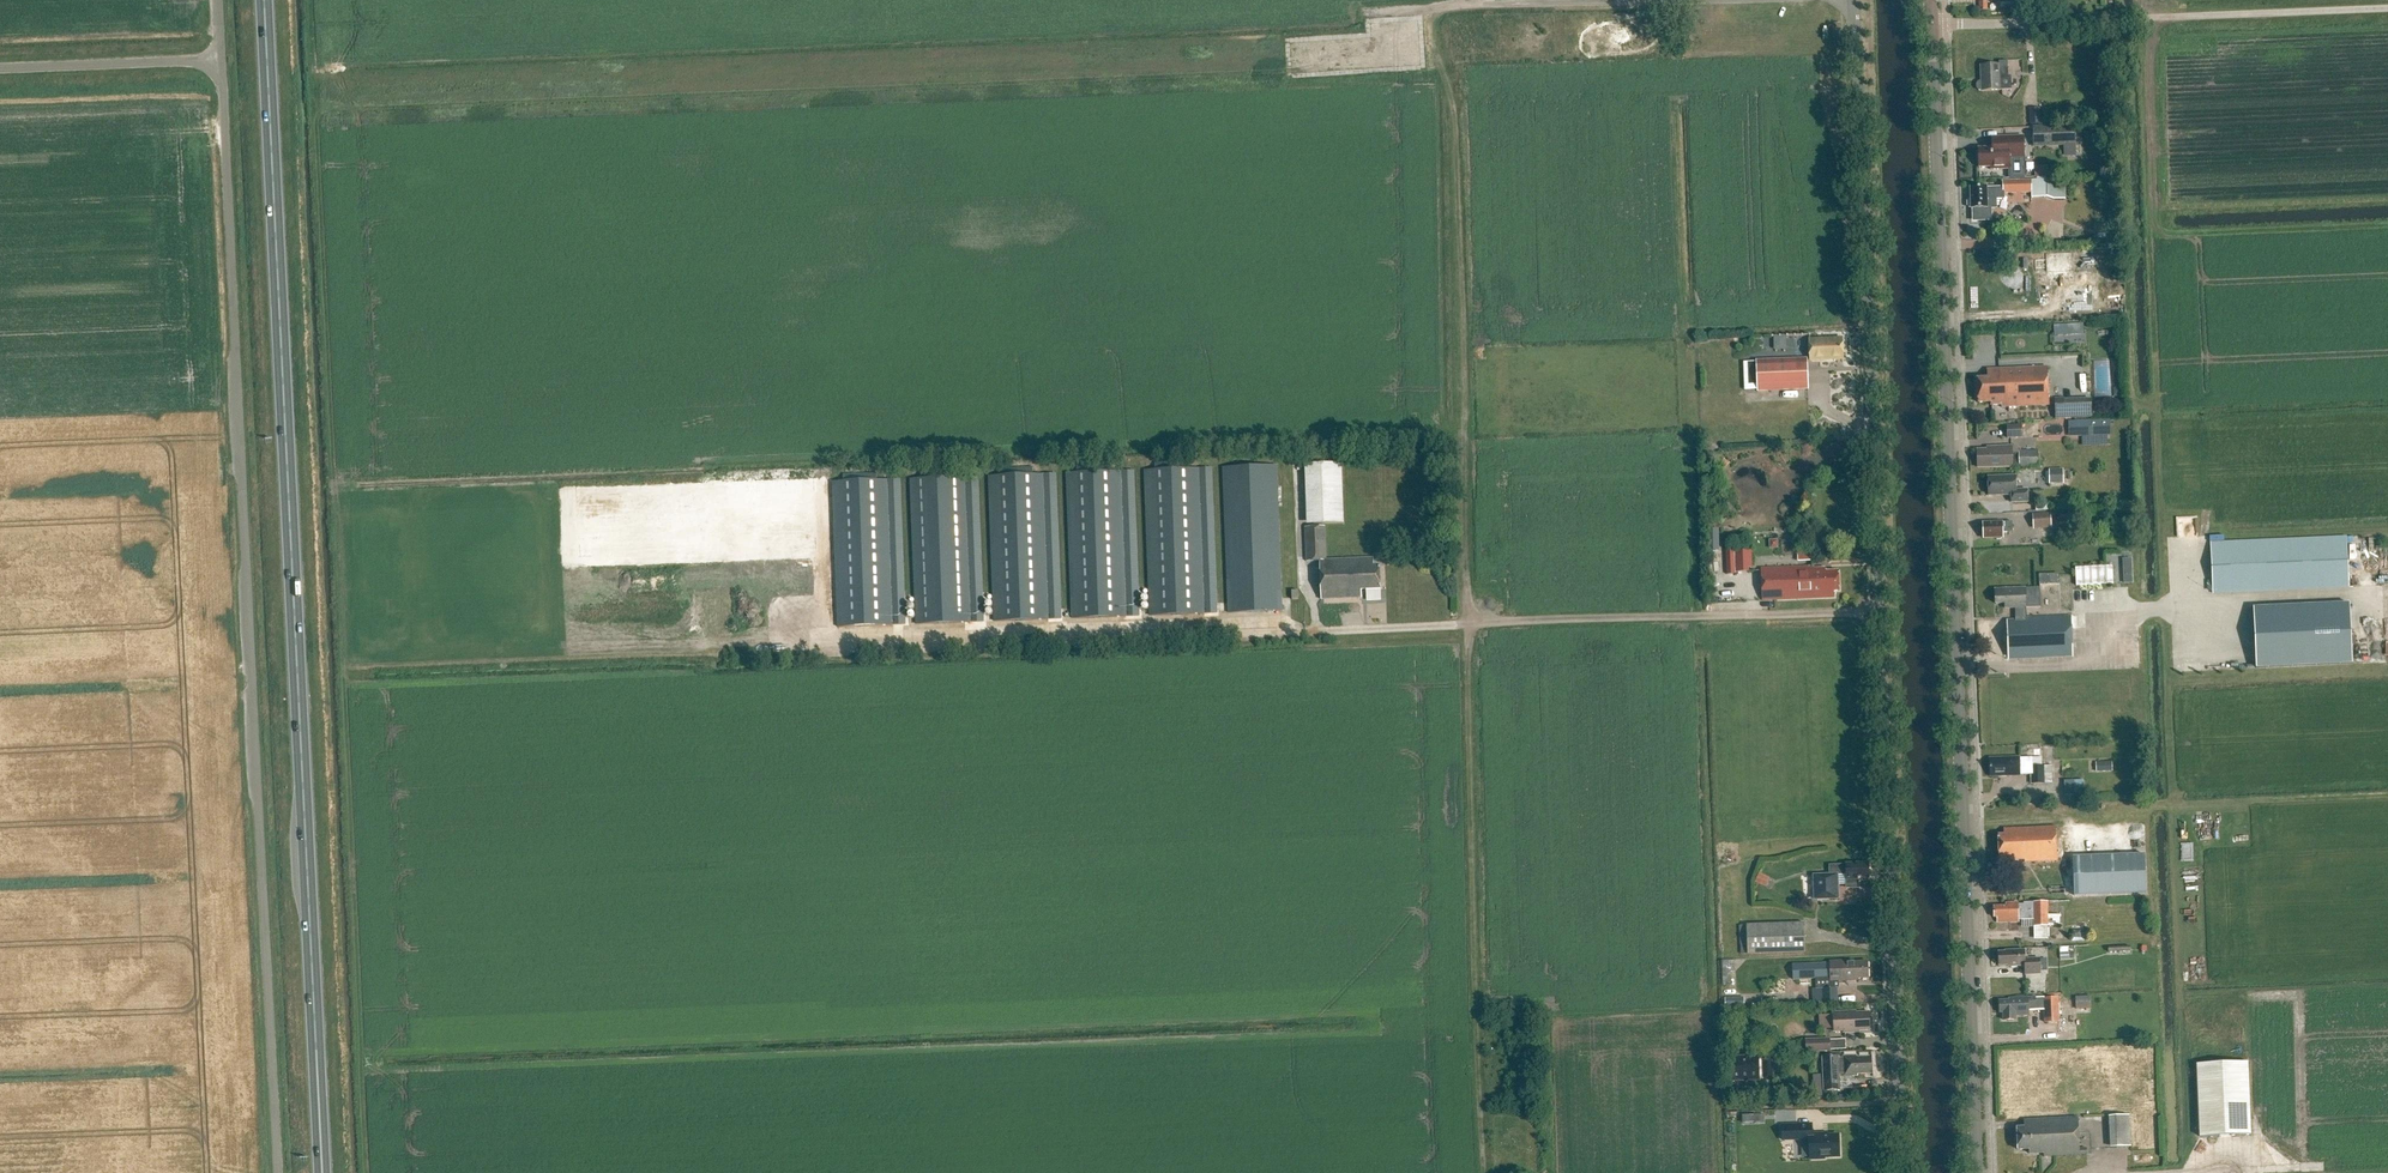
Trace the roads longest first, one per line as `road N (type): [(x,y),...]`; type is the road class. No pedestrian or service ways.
road 1 (trunk): [(322,1172),(264,0)]
road 2 (unclassified): [(1902,1172),(1854,0)]
road 3 (secondary): [(1978,1172),(1931,0)]
road 4 (track): [(1426,8),(1458,139),(1486,1172)]
road 5 (unclassified): [(278,1172),(220,58)]
road 6 (track): [(1945,24),(2387,14)]
road 7 (track): [(1469,621),(1879,611)]
road 8 (unclassified): [(1604,0),(1366,13)]
road 9 (unclassified): [(0,67),(220,58)]

